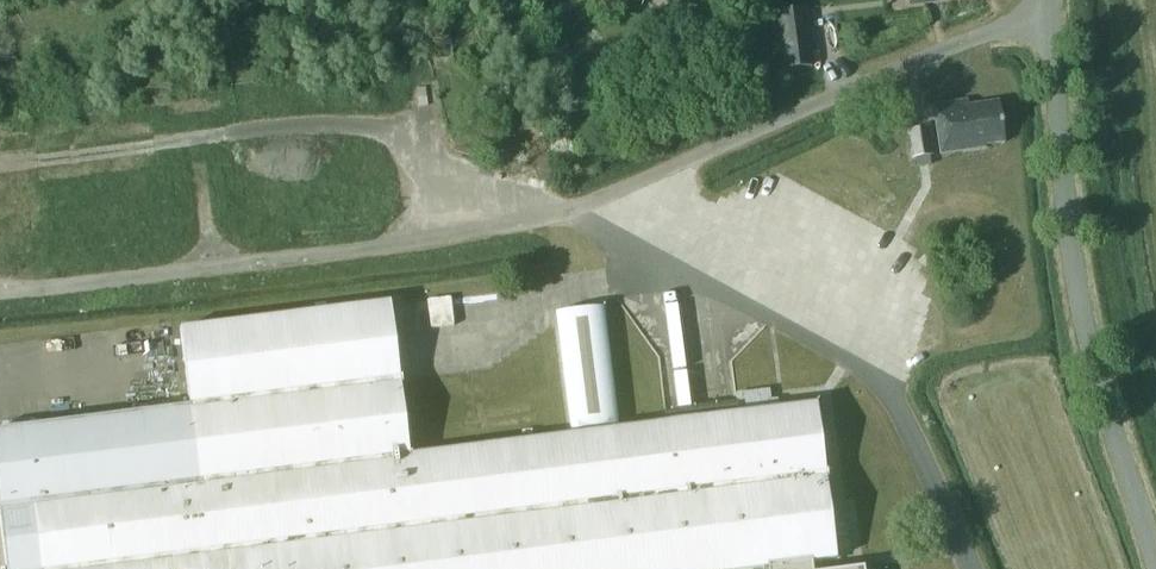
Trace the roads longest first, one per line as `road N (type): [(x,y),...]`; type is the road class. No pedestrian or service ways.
road 1 (tertiary): [(1155,558),(1101,387),(1079,285),(1050,0)]

